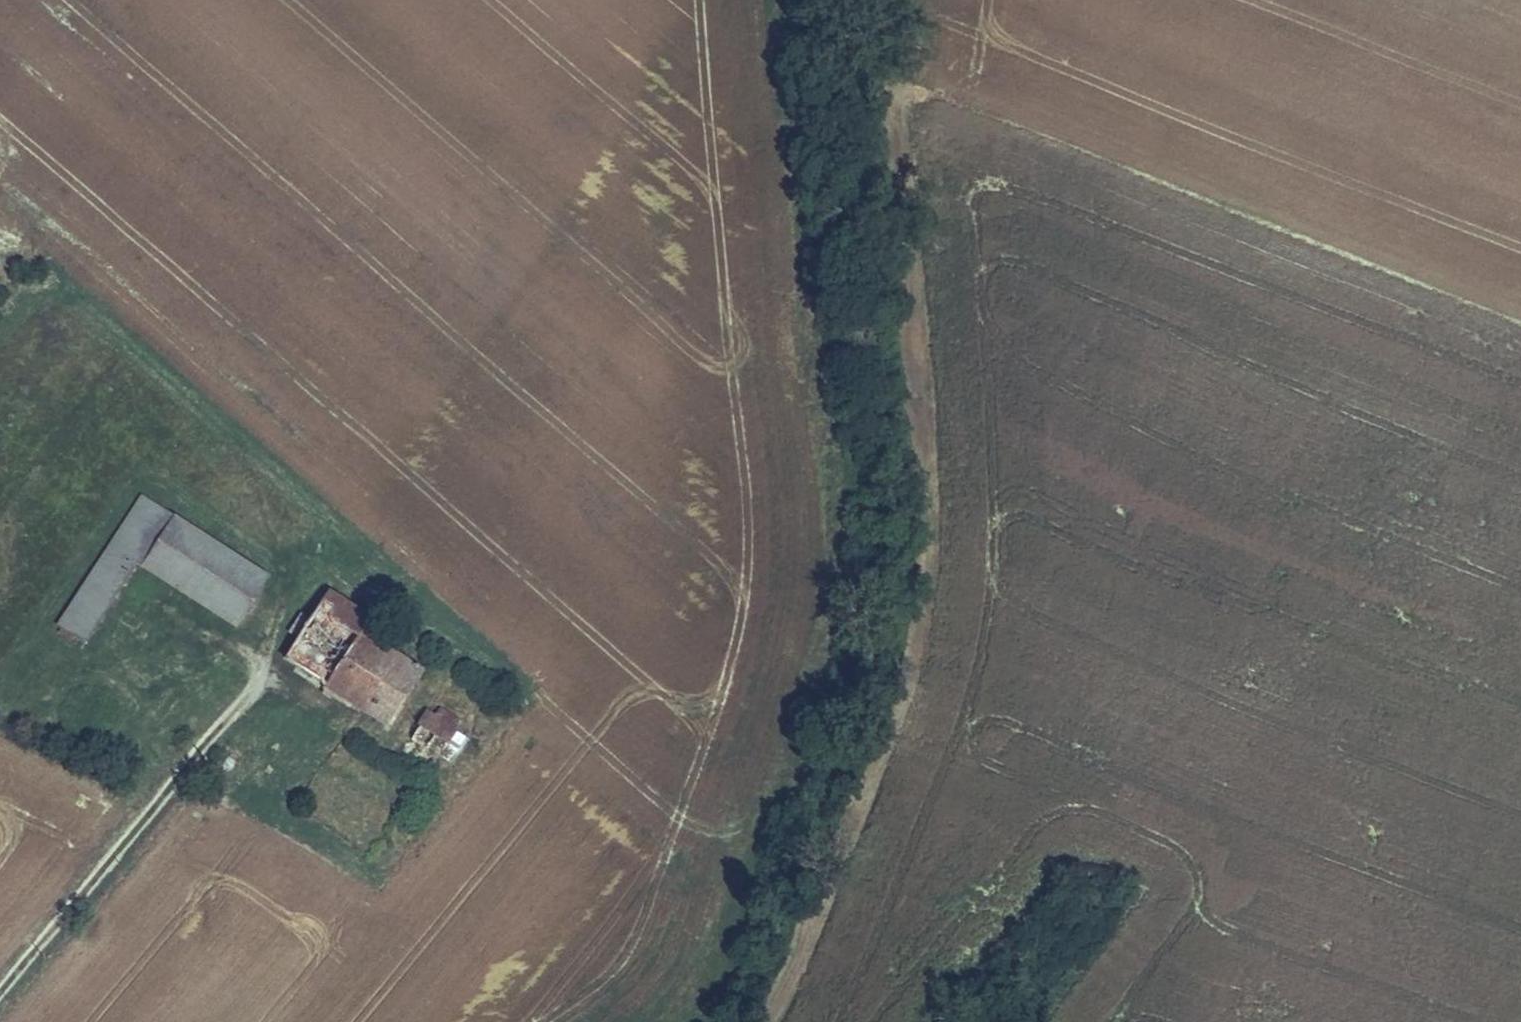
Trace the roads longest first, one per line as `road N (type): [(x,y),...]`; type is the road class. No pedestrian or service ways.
road 1 (track): [(0,994),(229,714)]

